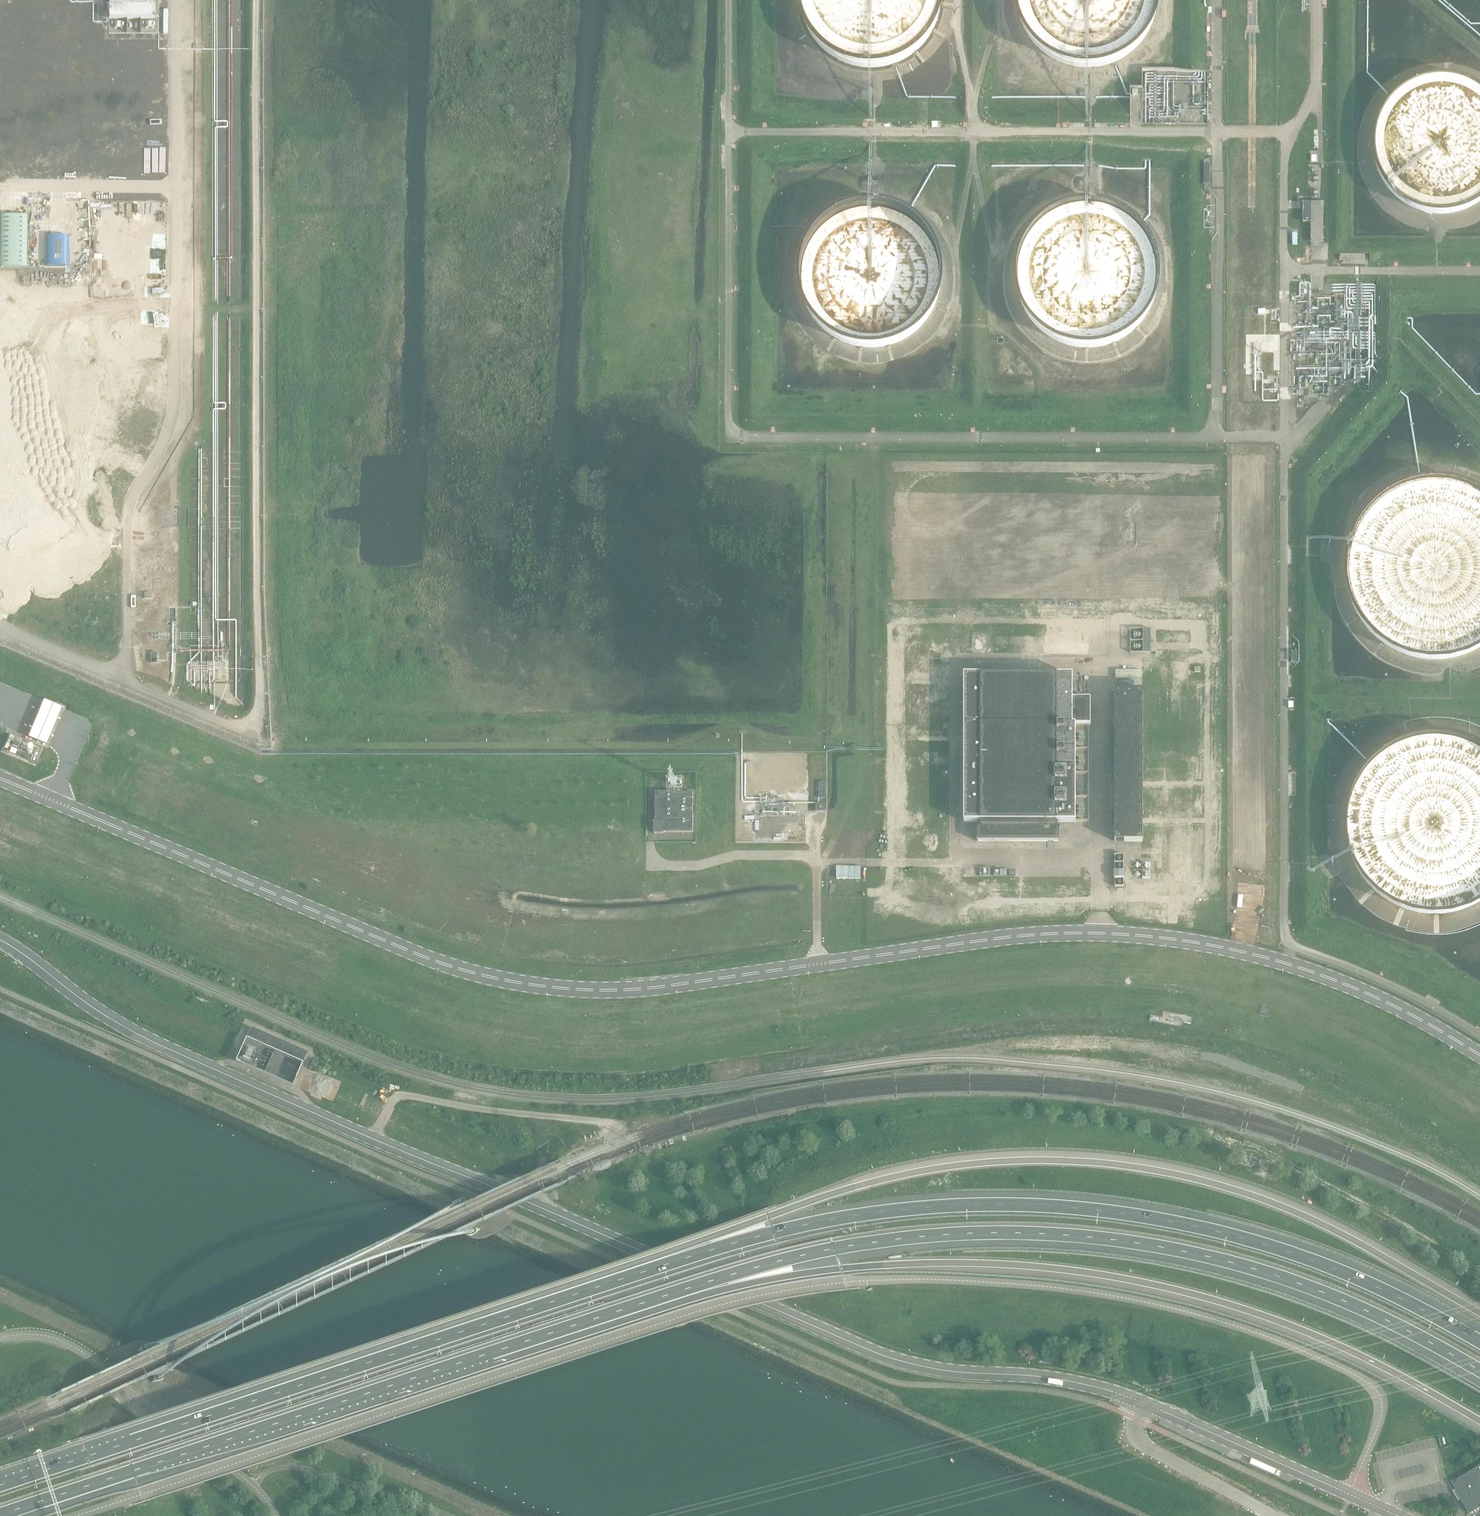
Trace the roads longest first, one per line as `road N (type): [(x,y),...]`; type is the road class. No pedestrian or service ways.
road 1 (unclassified): [(1479,1055),(1320,975),(1135,935),(1022,936),(647,989),(511,982),(432,960),(0,778)]
road 2 (unclassified): [(1350,1495),(1116,1392),(1046,1377),(948,1372),(877,1354),(165,1048),(0,940)]
road 3 (unclassified): [(1350,1495),(1383,1406),(1356,1375),(1185,1311),(1071,1289),(934,1279),(738,1300),(229,1467)]
road 4 (motorway): [(1479,1313),(1279,1205),(1178,1176),(1066,1162),(901,1175),(768,1217),(658,1269)]
road 5 (motorway): [(1479,1344),(1290,1254),(1196,1227),(1063,1207),(869,1215),(658,1269)]
road 6 (motorway): [(691,1289),(908,1236),(1096,1237),(1182,1251),(1298,1285),(1479,1372)]
road 7 (motorway): [(691,1289),(932,1263),(1105,1275),(1255,1312),(1374,1362),(1479,1421)]
road 8 (motorway): [(0,1514),(691,1289)]
road 9 (motorway): [(658,1269),(0,1487)]
road 10 (unclassified): [(229,1467),(73,1347),(40,1334),(0,1338)]
road 11 (unclassified): [(229,1467),(78,1515)]

